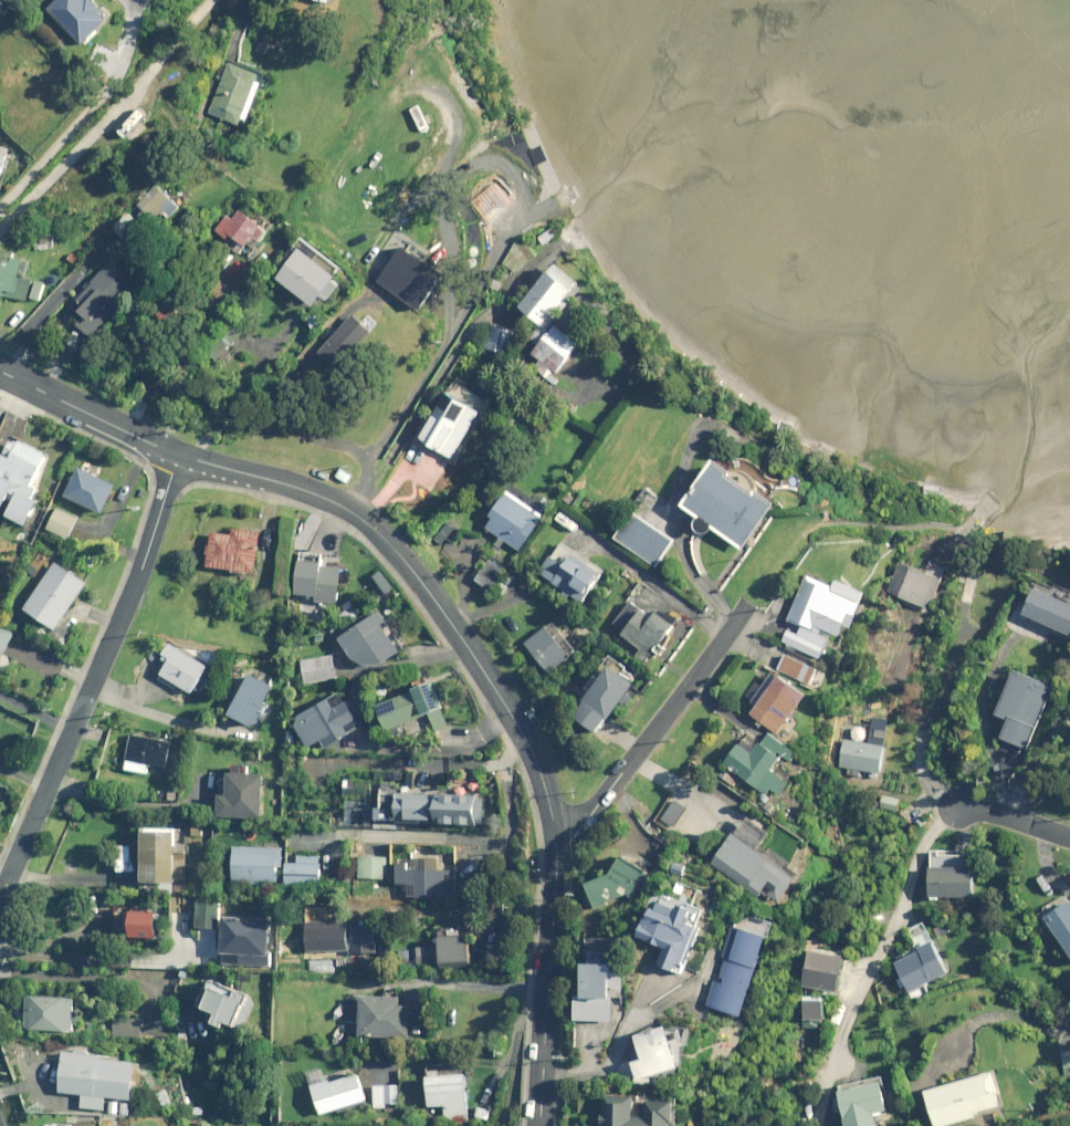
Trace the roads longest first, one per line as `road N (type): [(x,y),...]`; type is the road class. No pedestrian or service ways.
road 1 (residential): [(180,454),(310,490),(386,537),(461,635),(530,747),(555,841)]
road 2 (residential): [(0,899),(143,563),(180,454)]
road 3 (residential): [(555,841),(568,840),(596,807),(745,609)]
road 4 (residential): [(555,841),(541,1125)]
road 5 (residential): [(0,371),(180,454)]

